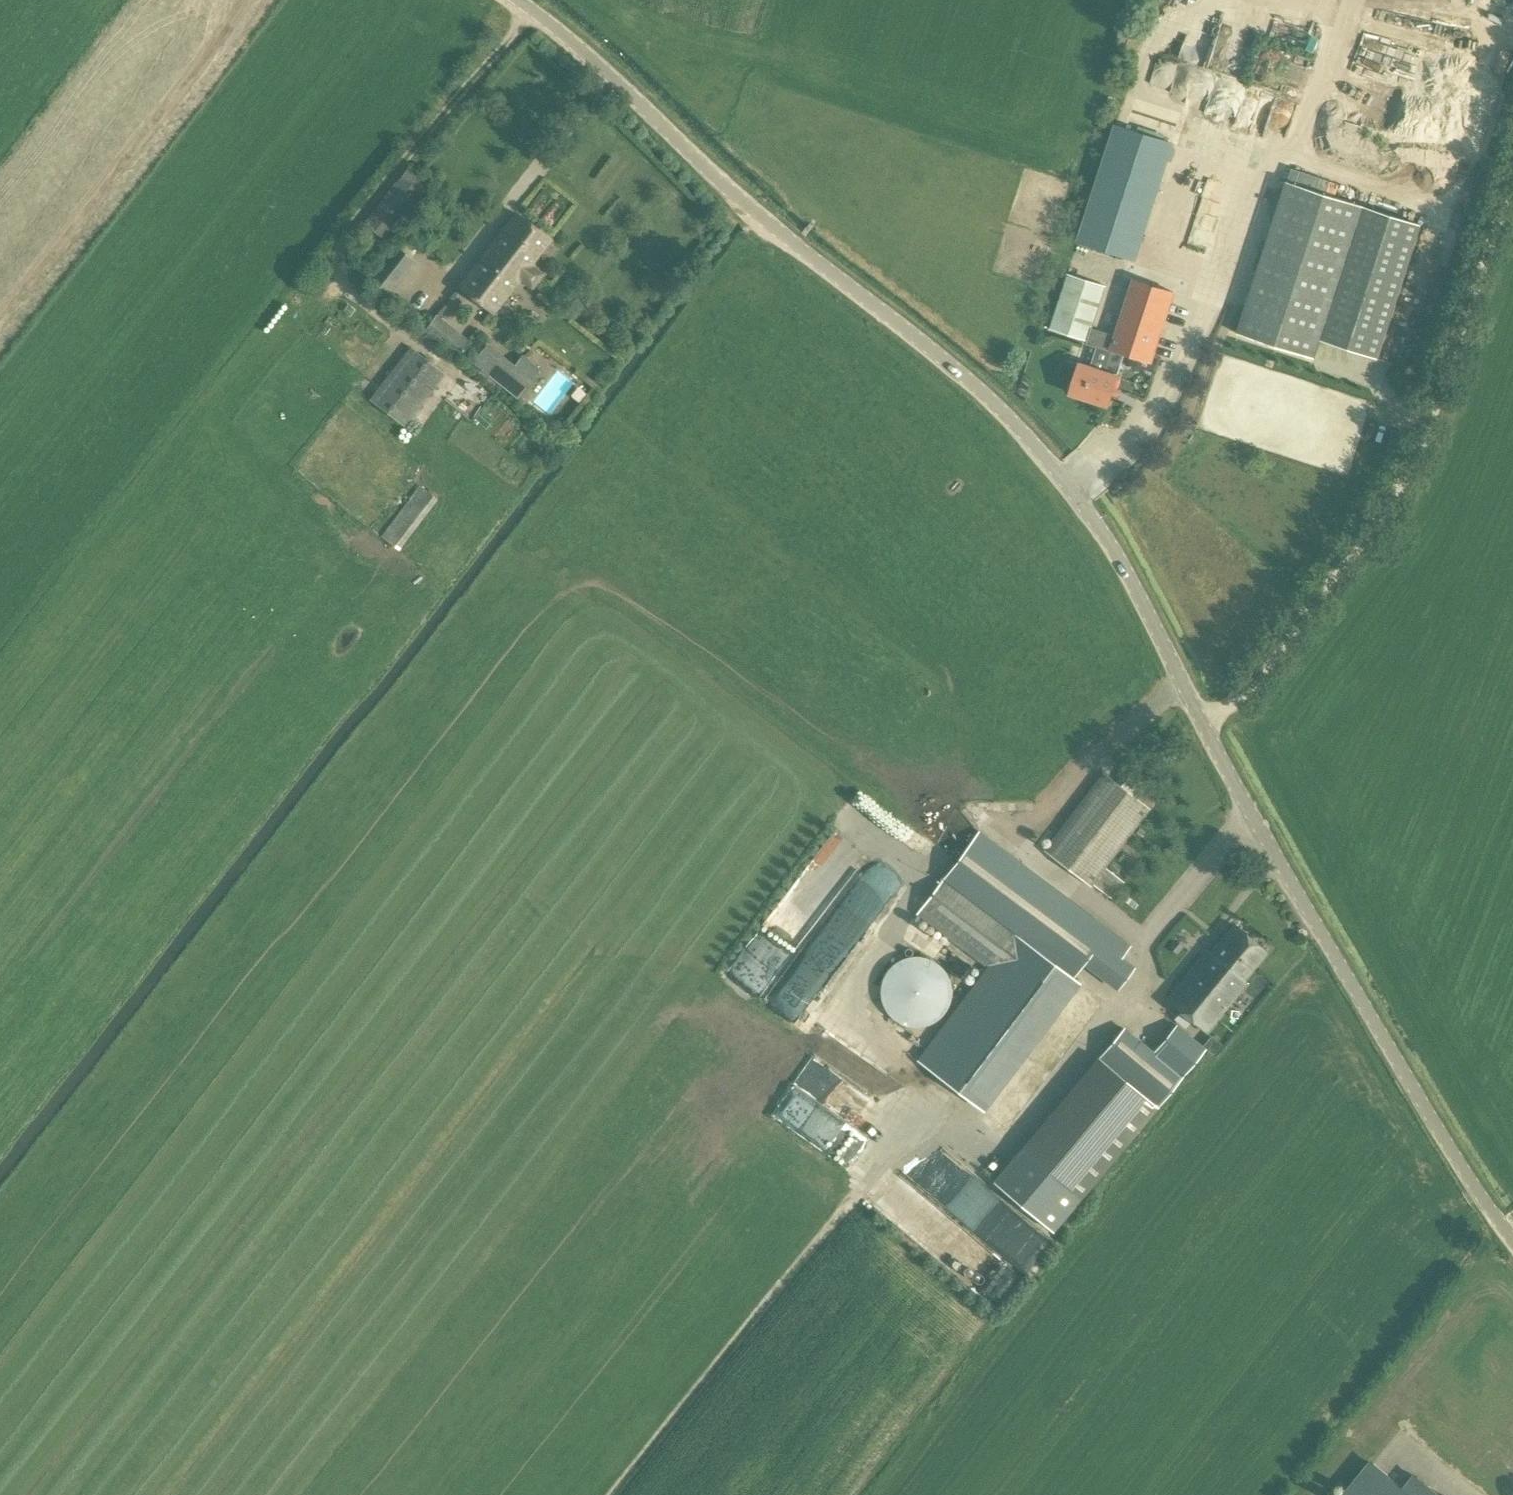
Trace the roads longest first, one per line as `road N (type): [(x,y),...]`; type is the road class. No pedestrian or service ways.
road 1 (unclassified): [(1204,725),(1121,558),(1021,430),(748,207),(519,0)]
road 2 (unclassified): [(1204,725),(1277,651),(1403,478),(1512,172)]
road 3 (unclassified): [(1512,1240),(1296,894),(1204,725)]

